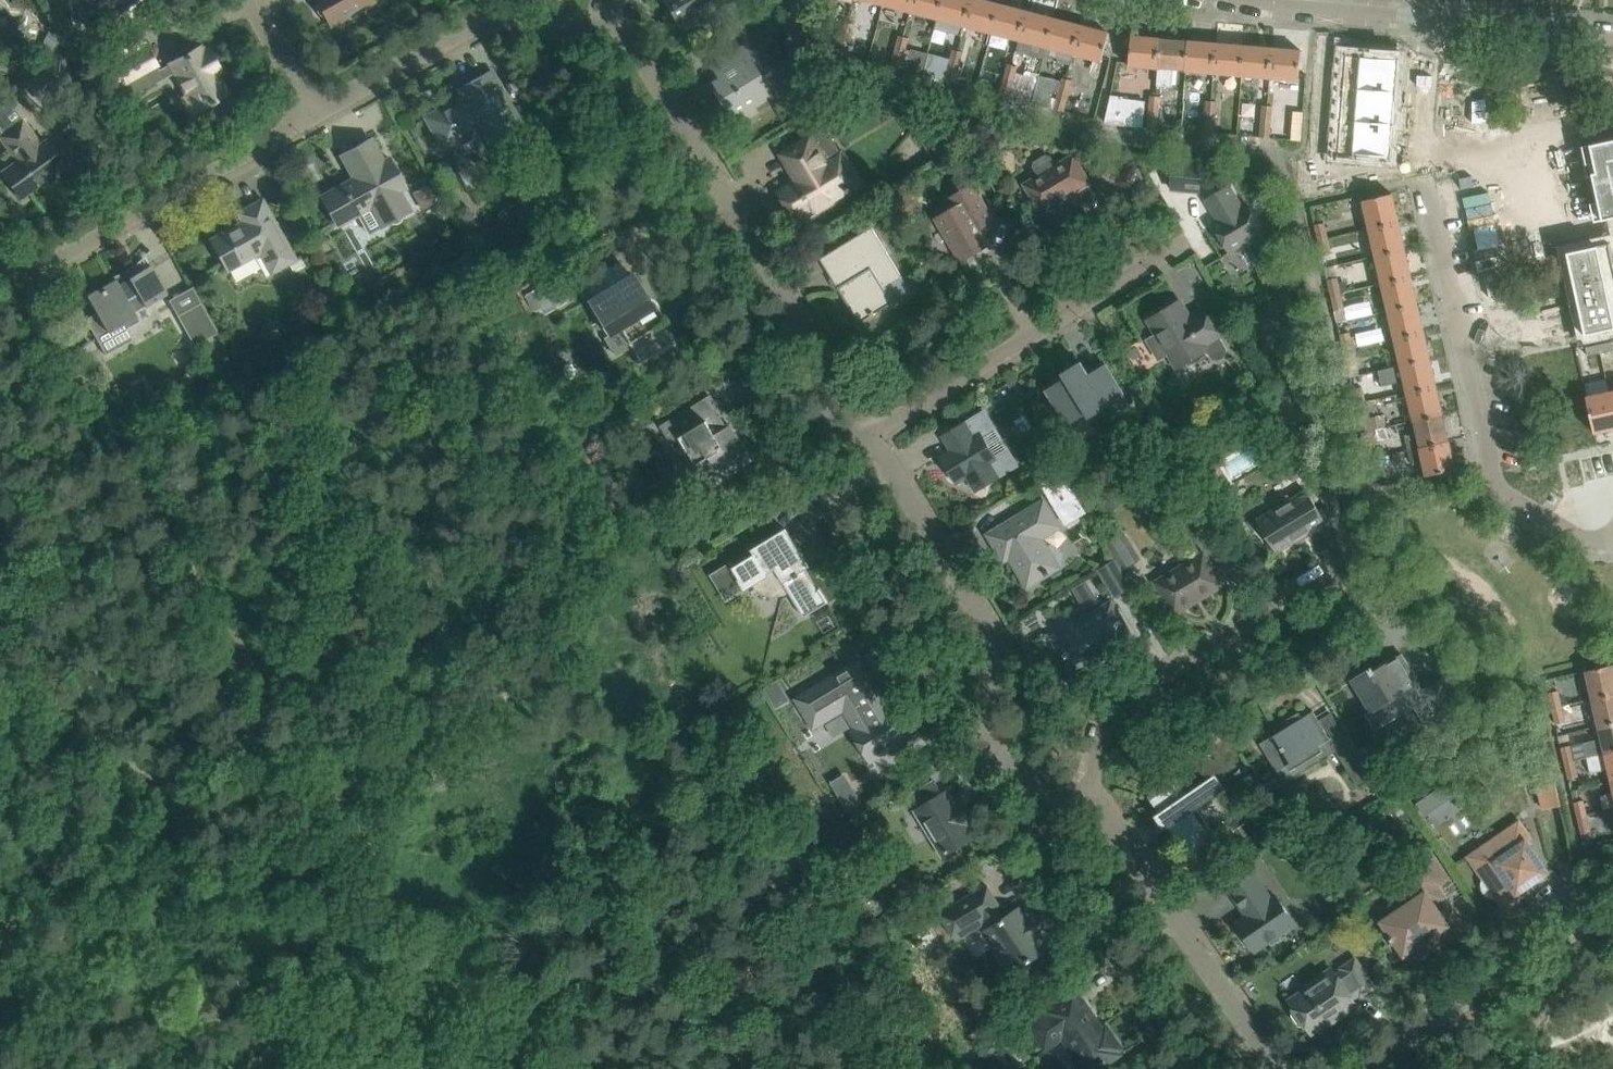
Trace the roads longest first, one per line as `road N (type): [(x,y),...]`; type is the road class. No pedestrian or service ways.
road 1 (residential): [(870,437),(844,436),(823,400),(831,371),(626,33),(493,14),(311,116)]
road 2 (track): [(23,274),(415,934),(434,993)]
road 3 (residential): [(1088,796),(1013,777),(980,717),(1001,648),(870,437)]
road 4 (residential): [(1599,543),(1509,498),(1494,480),(1423,159)]
road 5 (residential): [(1088,796),(1109,709),(1358,557)]
road 6 (residential): [(870,437),(1182,246)]
road 7 (residential): [(311,116),(42,271),(23,274),(0,252)]
road 8 (residential): [(1271,1068),(1088,796)]
road 9 (residential): [(1367,1068),(1532,962)]
road 10 (residential): [(1423,159),(1612,116)]
road 11 (residential): [(1245,0),(1396,14),(1431,27)]
road 12 (residential): [(1431,27),(1612,40)]
road 13 (residential): [(311,116),(247,0)]
road 14 (residential): [(1423,159),(1431,27)]
road 15 (track): [(536,1068),(434,993)]

